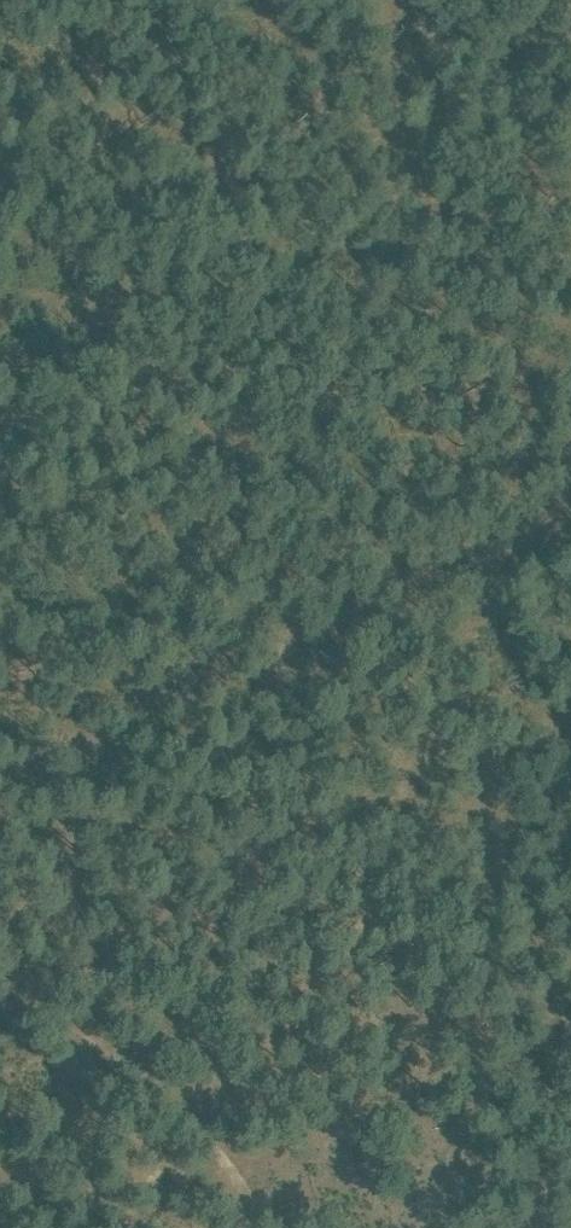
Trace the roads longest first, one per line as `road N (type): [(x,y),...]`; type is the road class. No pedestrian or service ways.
road 1 (track): [(0,1004),(57,1020),(147,1072),(210,1134),(282,1227)]

